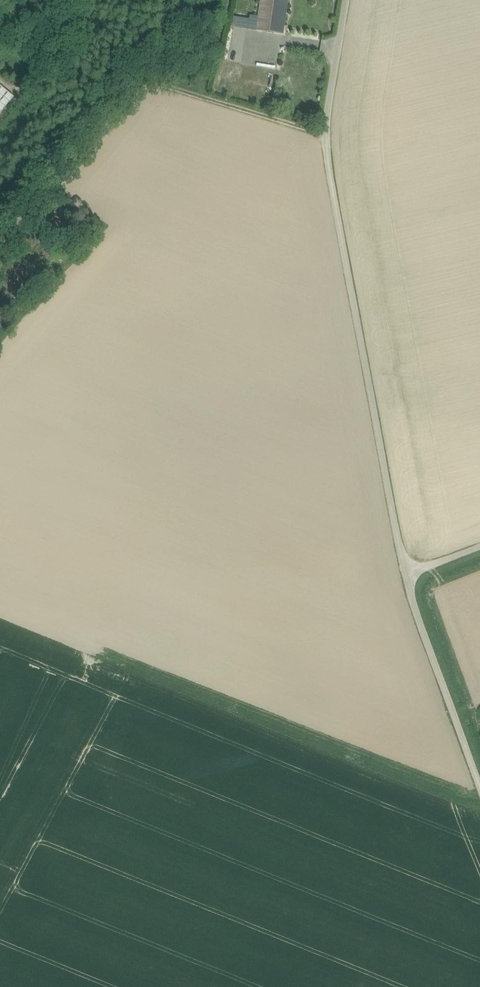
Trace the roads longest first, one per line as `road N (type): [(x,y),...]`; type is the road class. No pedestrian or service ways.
road 1 (track): [(409,574),(330,132),(148,78),(0,226)]
road 2 (track): [(479,794),(409,574)]
road 3 (unclassified): [(330,132),(348,0)]

